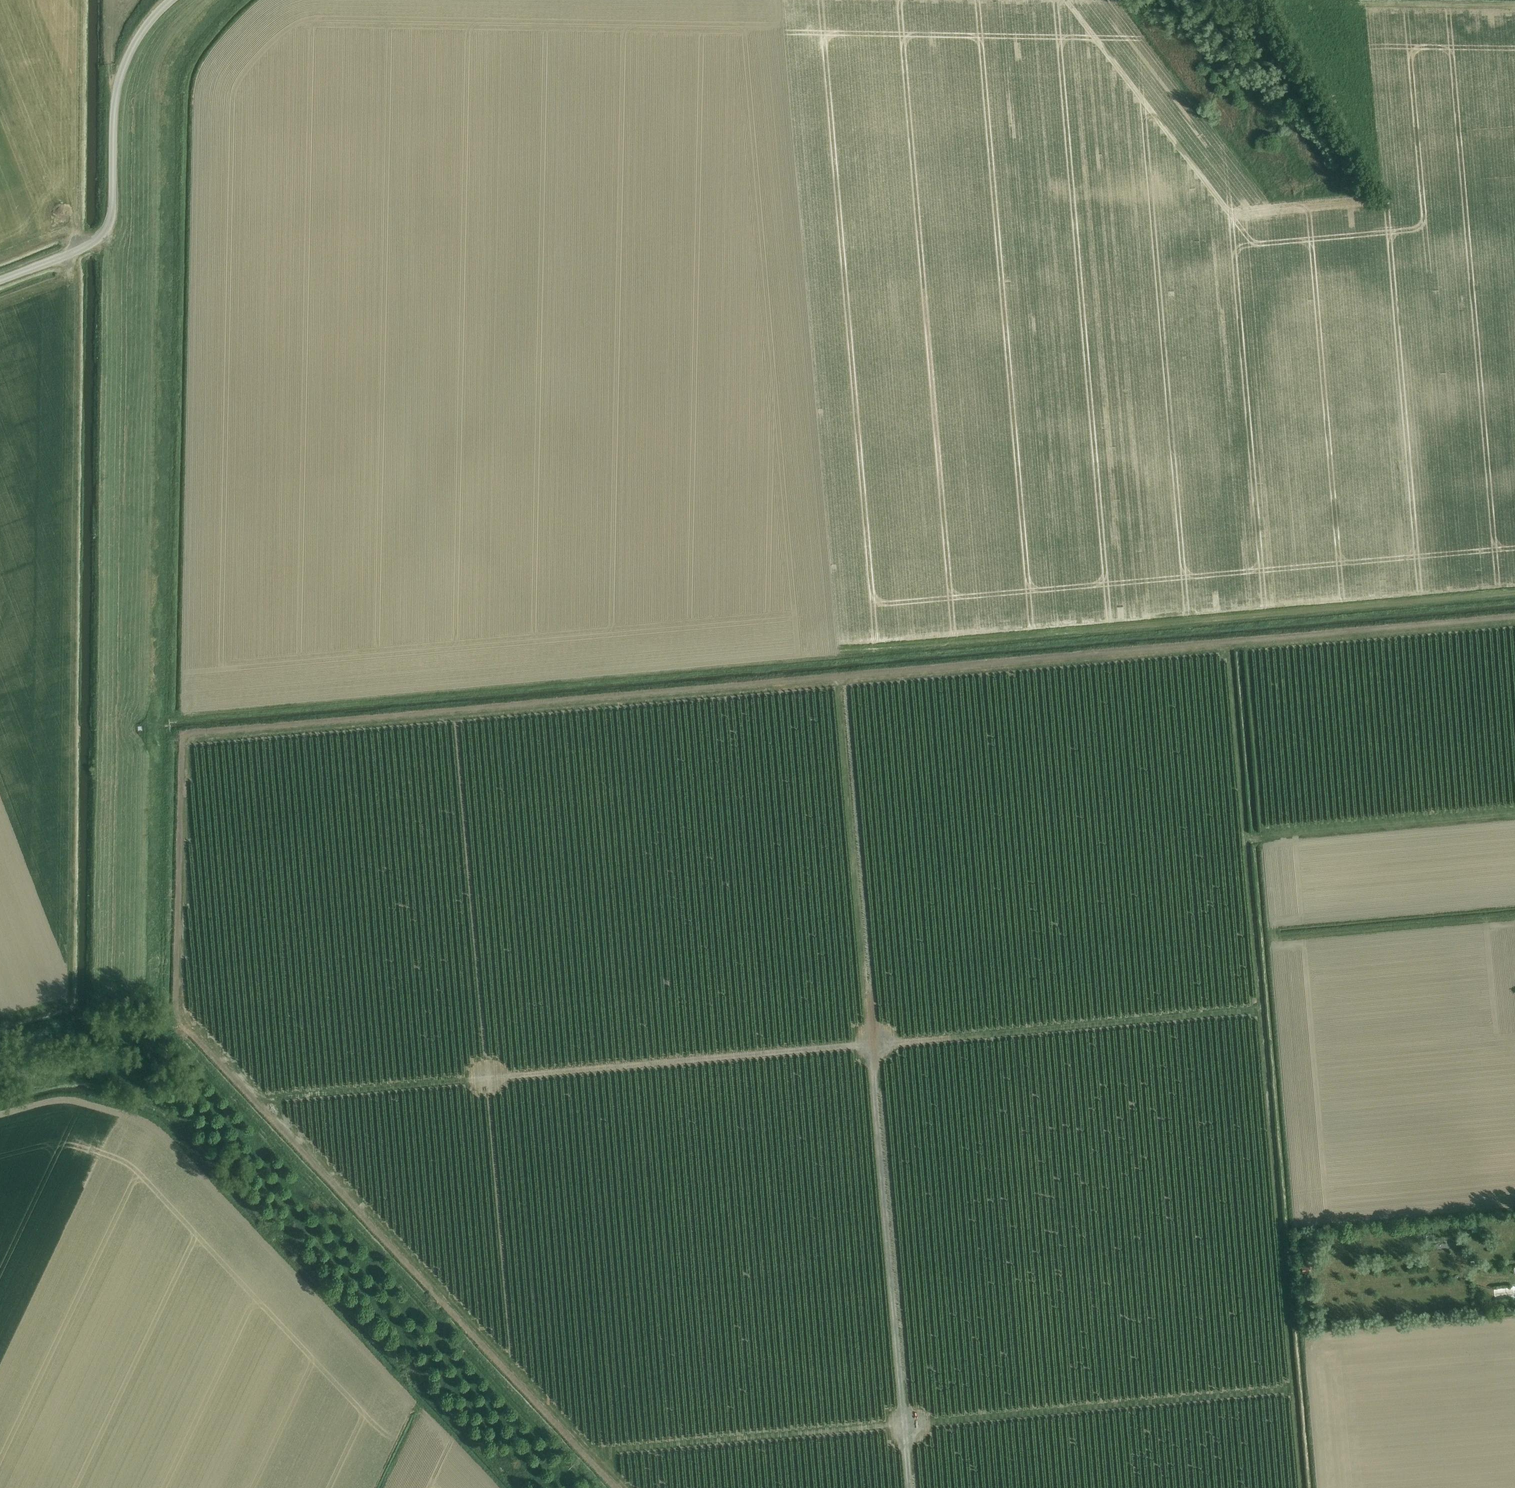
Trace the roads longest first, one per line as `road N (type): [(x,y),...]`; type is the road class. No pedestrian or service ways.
road 1 (track): [(595,1487),(170,1033),(162,1007)]
road 2 (track): [(873,1071),(908,1487)]
road 3 (unclassified): [(0,281),(96,242),(112,216),(118,86),(142,34),(172,0)]

